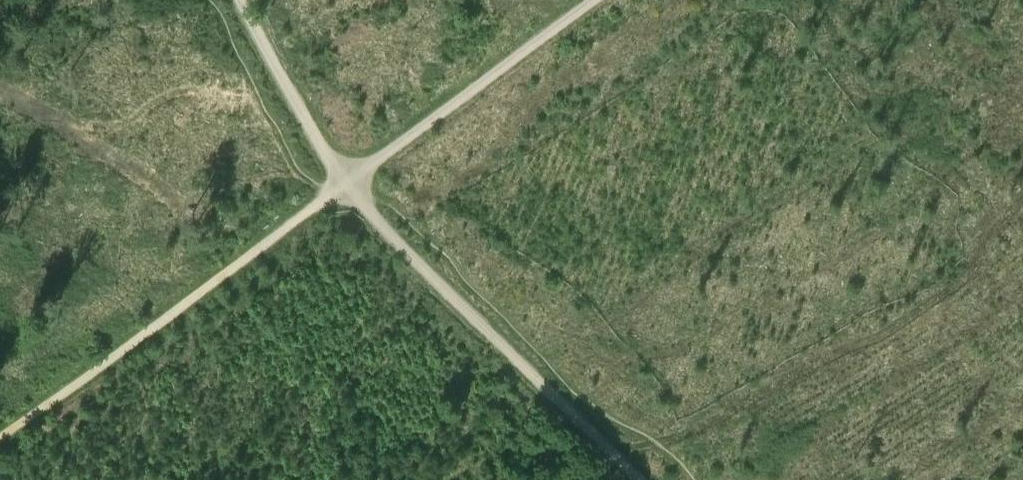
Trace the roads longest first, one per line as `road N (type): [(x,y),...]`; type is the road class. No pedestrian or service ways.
road 1 (track): [(0,442),(348,182)]
road 2 (track): [(641,479),(374,220),(348,182)]
road 3 (track): [(348,182),(594,0)]
road 4 (track): [(348,182),(321,154),(235,0)]

